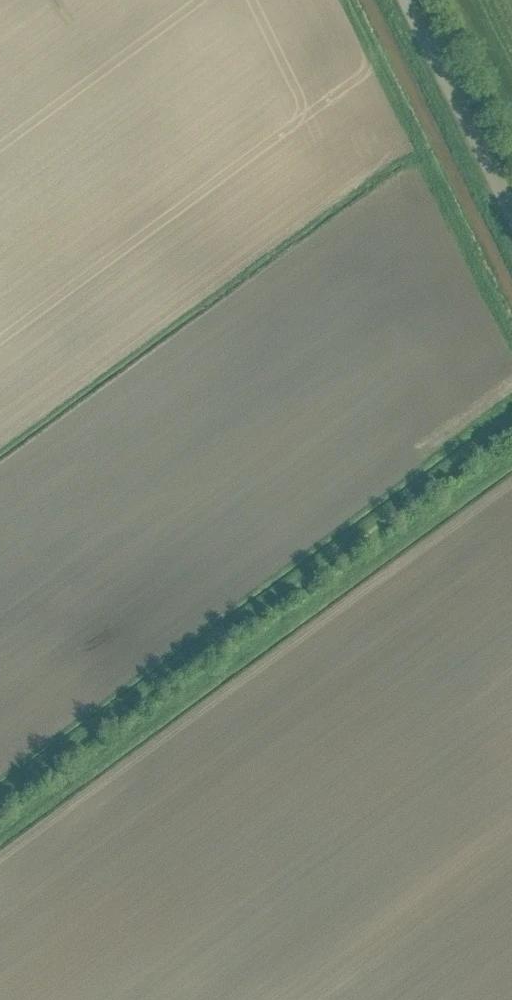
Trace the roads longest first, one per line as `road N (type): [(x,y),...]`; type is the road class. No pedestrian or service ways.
road 1 (unclassified): [(511,222),(406,0)]

